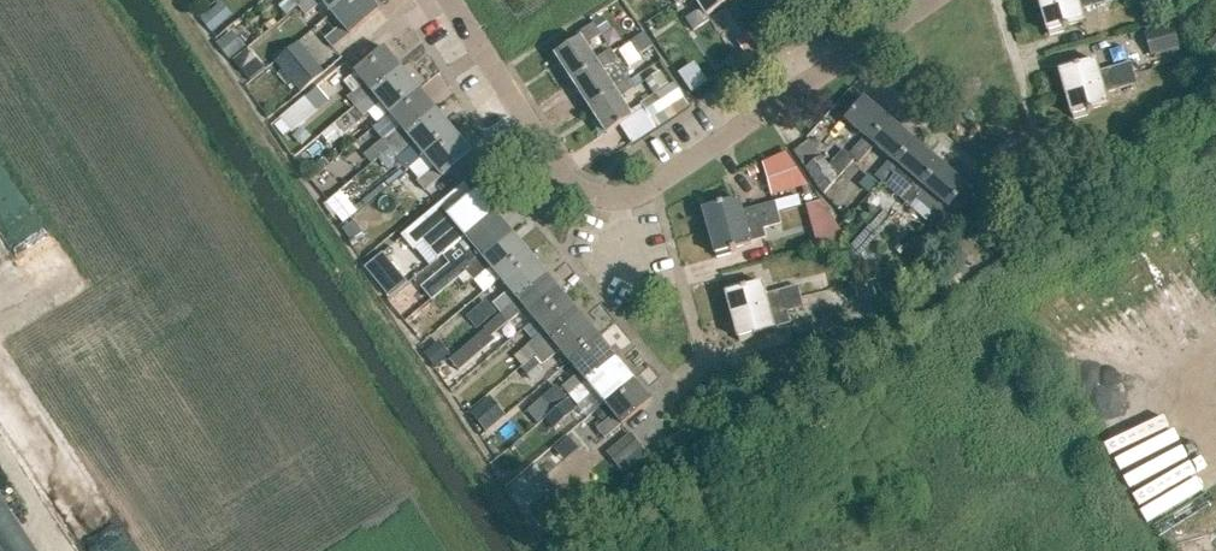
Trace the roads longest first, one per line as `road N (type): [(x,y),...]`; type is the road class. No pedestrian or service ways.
road 1 (residential): [(997,0),(1036,128),(978,170),(847,55)]
road 2 (residential): [(617,199),(651,188),(847,55)]
road 3 (residential): [(591,195),(564,182),(449,0)]

